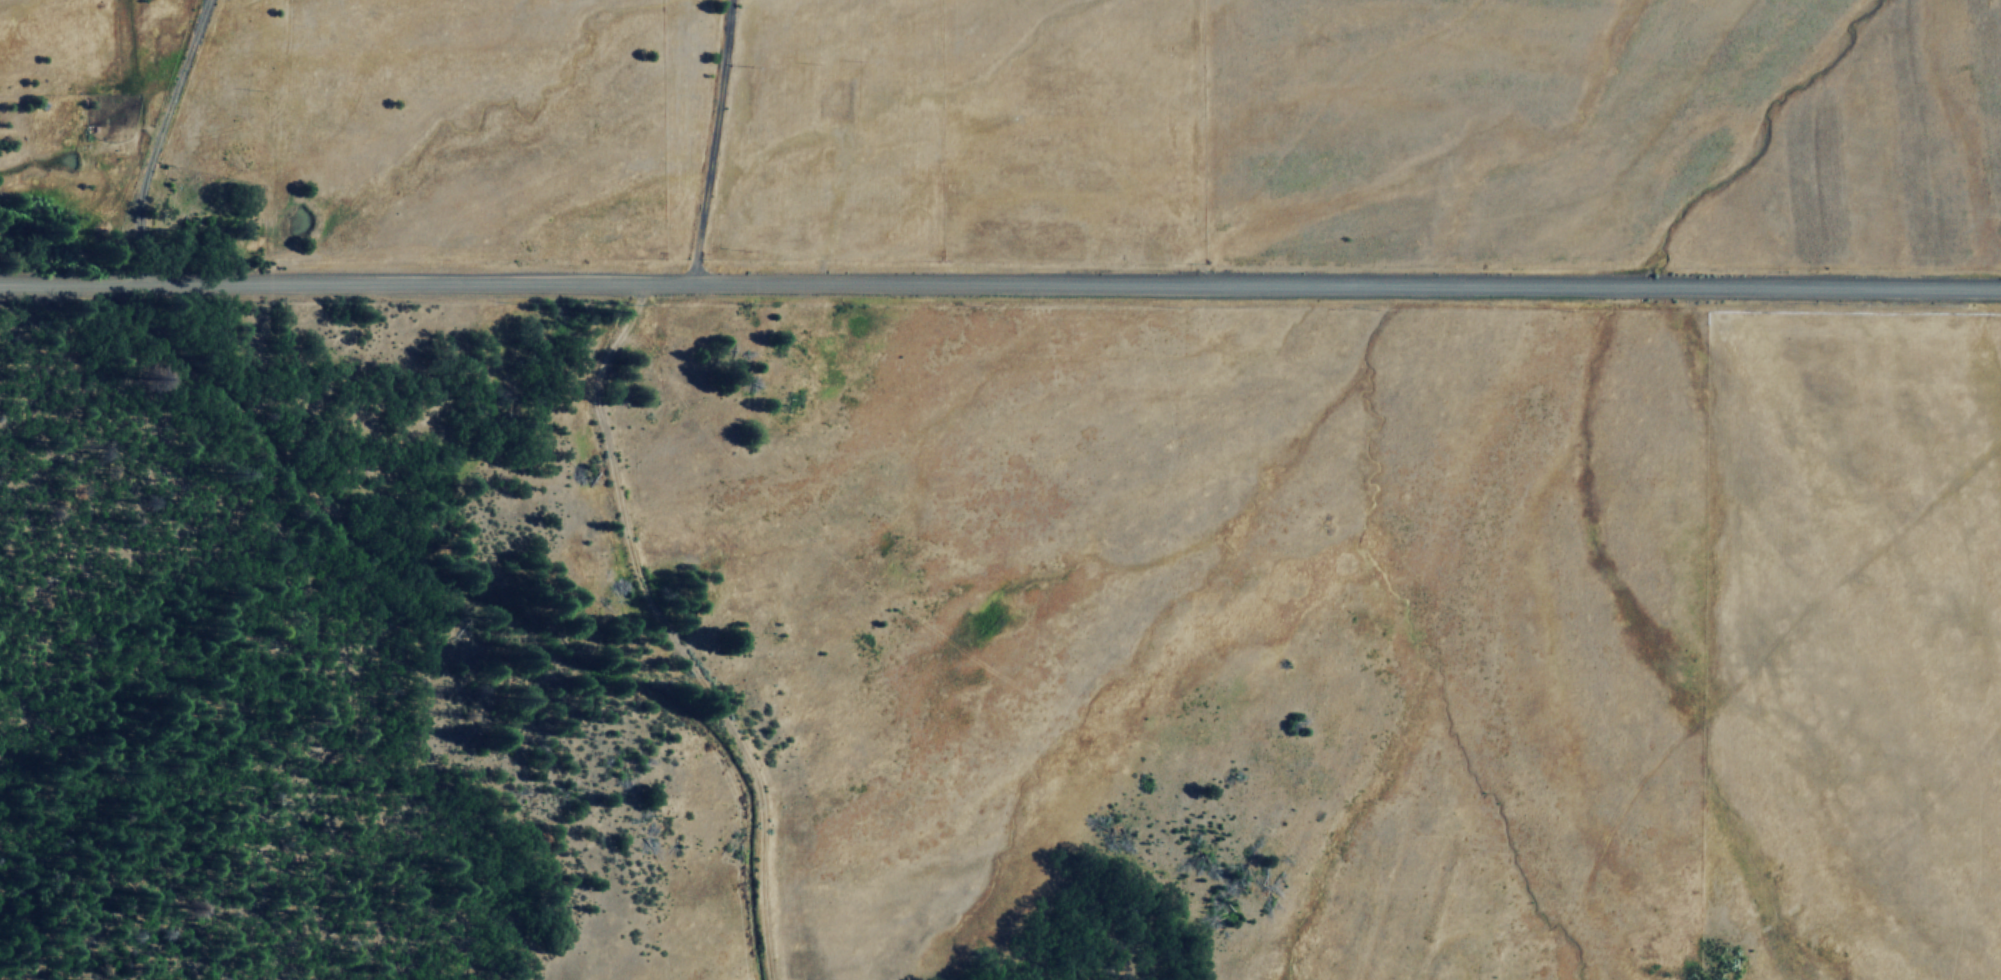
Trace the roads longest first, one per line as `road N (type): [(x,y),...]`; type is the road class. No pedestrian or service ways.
road 1 (residential): [(0,283),(2000,288)]

